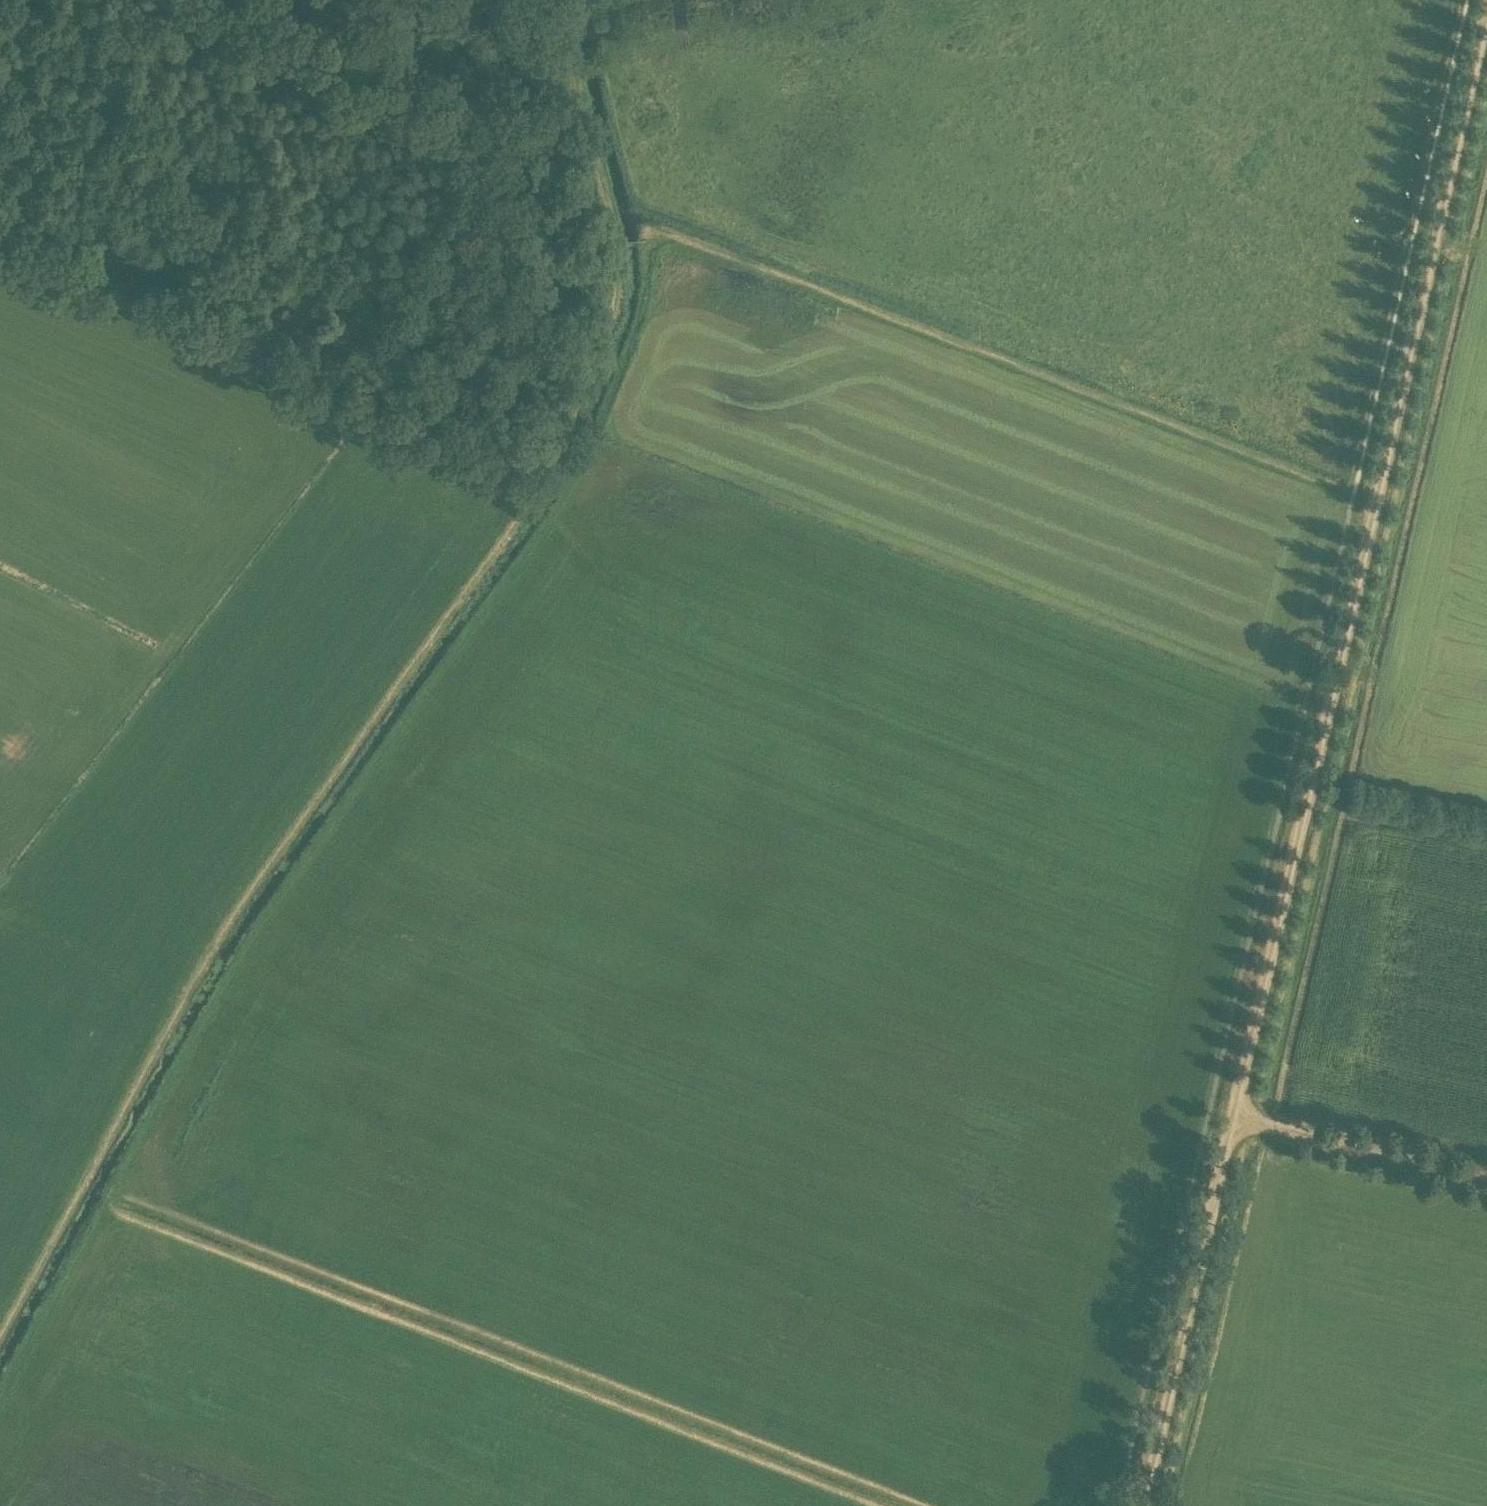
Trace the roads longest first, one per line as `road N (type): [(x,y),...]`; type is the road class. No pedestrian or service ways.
road 1 (track): [(1231,1121),(1373,498)]
road 2 (track): [(1373,498),(1486,0)]
road 3 (track): [(1141,1505),(1231,1121)]
road 4 (track): [(1231,1121),(1486,1182)]

